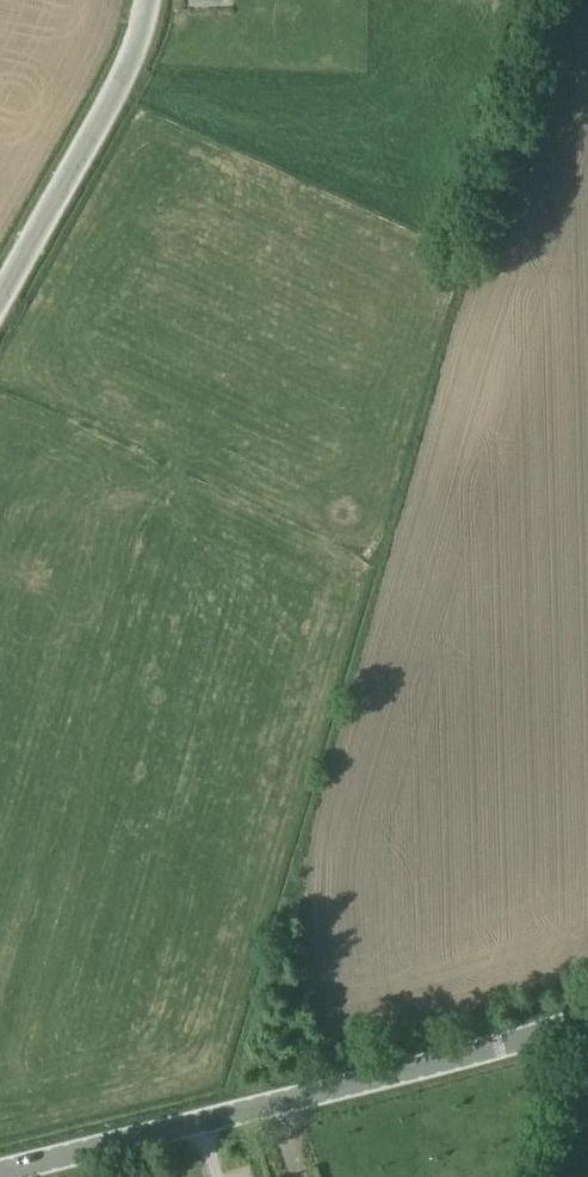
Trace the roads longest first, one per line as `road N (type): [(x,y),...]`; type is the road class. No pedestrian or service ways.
road 1 (tertiary): [(0,1173),(437,1073),(587,1021)]
road 2 (unclassified): [(0,305),(122,91),(153,0)]

